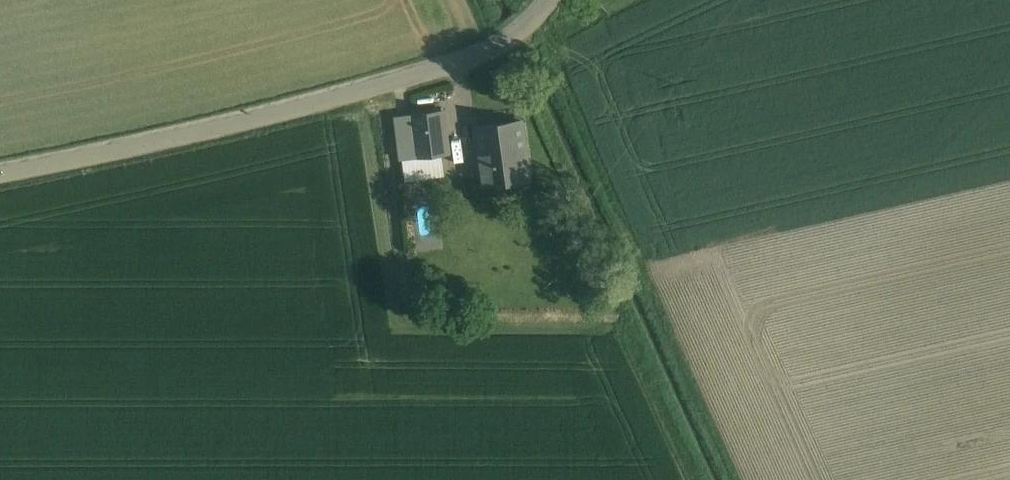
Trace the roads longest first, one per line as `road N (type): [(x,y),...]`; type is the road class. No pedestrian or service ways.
road 1 (unclassified): [(0,173),(388,84),(502,44),(550,0)]

